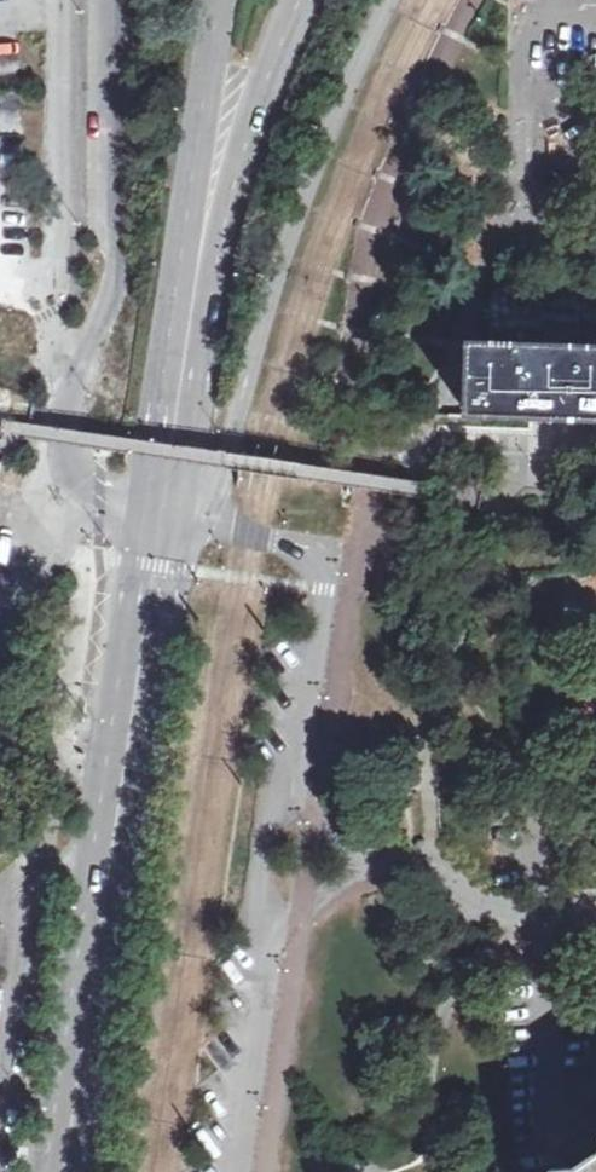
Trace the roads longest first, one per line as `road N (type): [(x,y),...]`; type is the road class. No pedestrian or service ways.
road 1 (secondary): [(71,1171),(167,516)]
road 2 (residential): [(236,1171),(329,526)]
road 3 (secondary): [(117,0),(124,270),(81,377),(70,453),(82,481),(167,516)]
road 4 (secondary): [(167,516),(185,453),(260,0)]
road 5 (secondary): [(223,0),(160,447),(167,516)]
road 6 (residential): [(329,526),(393,511),(415,494),(437,450),(595,456)]

